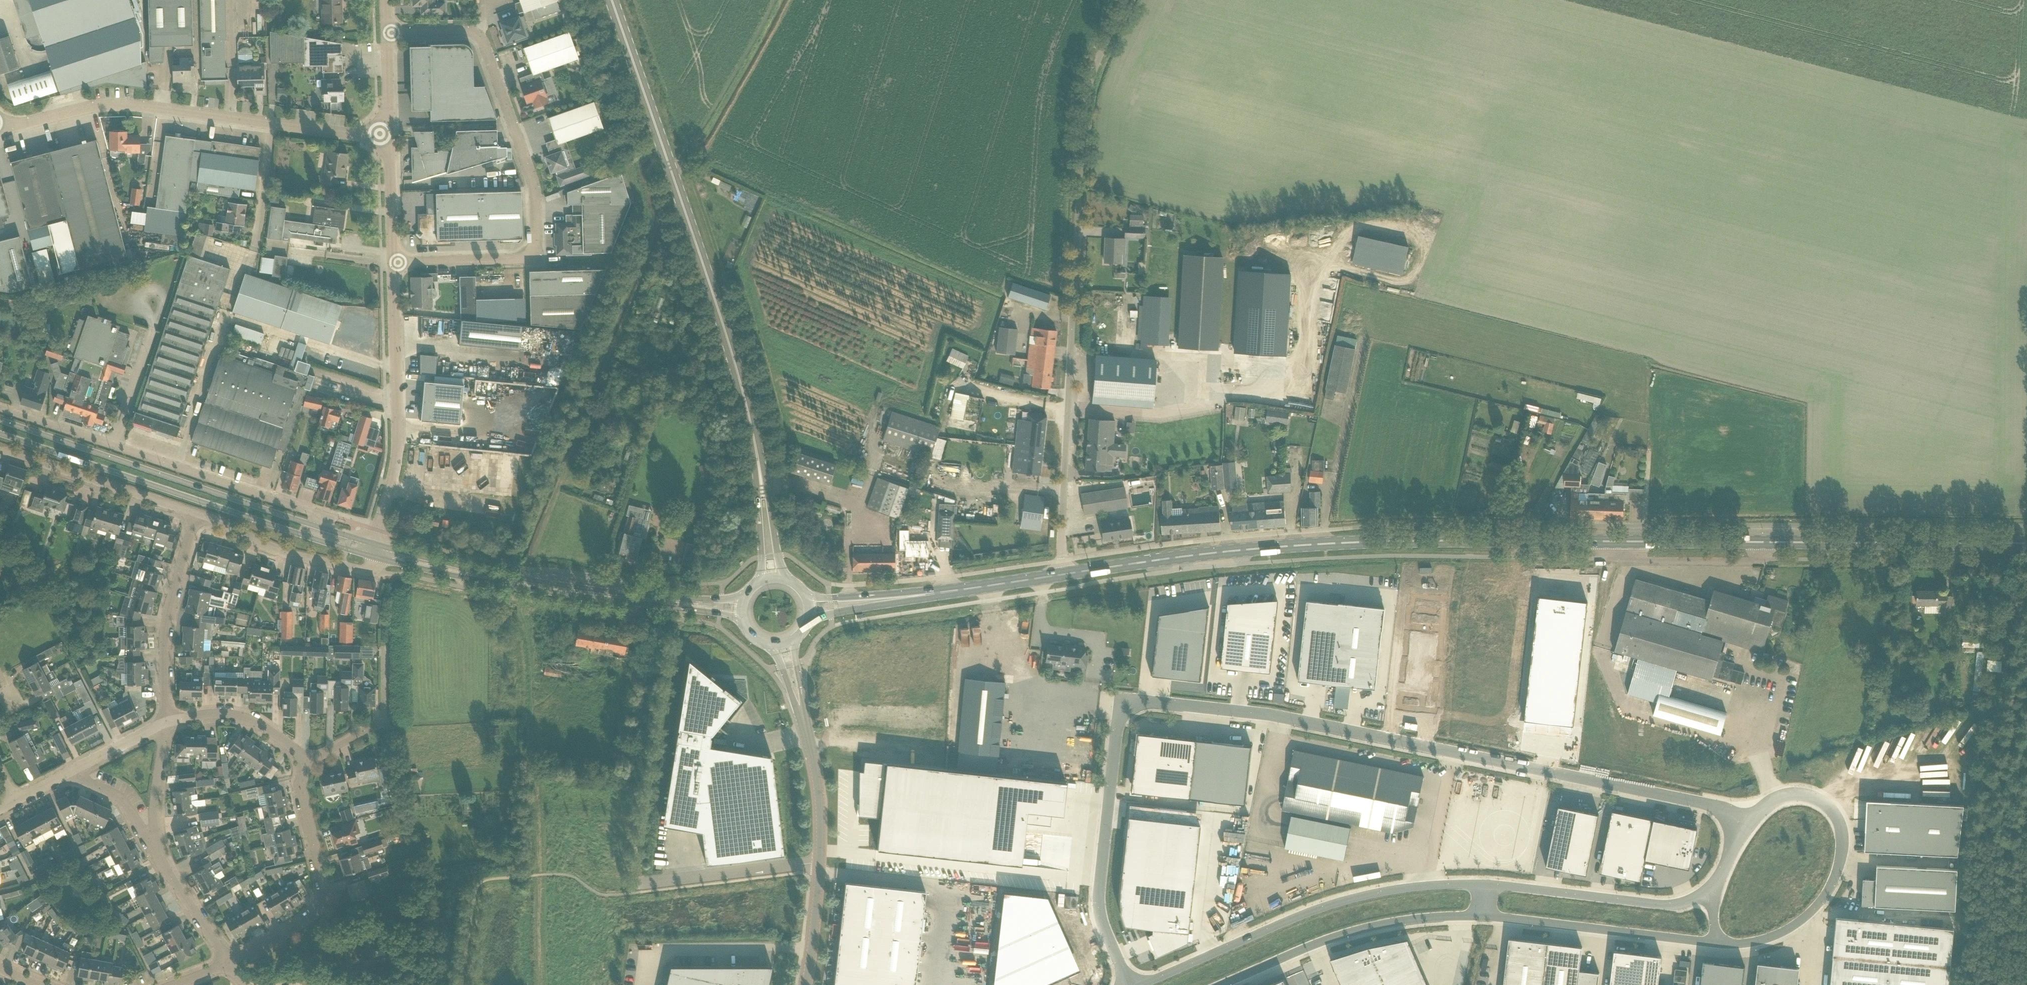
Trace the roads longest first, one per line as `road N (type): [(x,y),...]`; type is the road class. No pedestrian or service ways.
road 1 (primary): [(1055,577),(1215,553),(1389,541),(2026,542)]
road 2 (unclassified): [(1128,984),(1099,906),(1120,713),(1136,702),(1352,731),(1704,804),(1745,825)]
road 3 (unclassified): [(1055,577),(1086,94),(1126,0)]
road 4 (primary): [(761,479),(713,291),(611,0)]
road 5 (unclassified): [(392,261),(520,259),(537,238),(535,186),(476,34),(386,33)]
road 6 (unclassified): [(0,127),(119,104),(390,138)]
road 7 (secondary): [(0,432),(373,556)]
road 8 (secondary): [(373,556),(742,620)]
road 9 (secondary): [(744,598),(529,579),(376,543)]
road 10 (unclassified): [(1487,885),(1389,892),(1302,913),(1142,984)]
road 11 (residential): [(328,529),(319,513),(0,408)]
road 12 (secondary): [(328,529),(0,419)]
road 13 (unclassified): [(1719,943),(1753,943),(1788,929),(1838,875),(1839,825),(1820,799),(1775,799),(1745,825)]
road 14 (unclassified): [(376,543),(397,457),(392,261)]
road 15 (tertiary): [(803,710),(822,832),(806,984)]
road 16 (unclassified): [(1221,984),(1314,943),(1376,926),(1483,916)]
road 17 (residential): [(228,962),(298,927),(325,901),(302,786),(309,760)]
road 18 (unclassified): [(1483,916),(1719,943)]
road 19 (unclassified): [(1709,893),(1662,905),(1487,885)]
road 20 (residential): [(163,724),(168,608),(198,514)]
road 21 (residential): [(0,449),(198,514)]
road 22 (residential): [(198,514),(289,555),(370,572),(373,556)]
road 23 (residential): [(309,760),(245,719),(197,715),(163,724)]
road 24 (primary): [(904,596),(1055,577)]
road 25 (residential): [(228,962),(152,845)]
road 26 (unclassified): [(392,261),(390,138)]
road 27 (residential): [(152,845),(163,724)]

